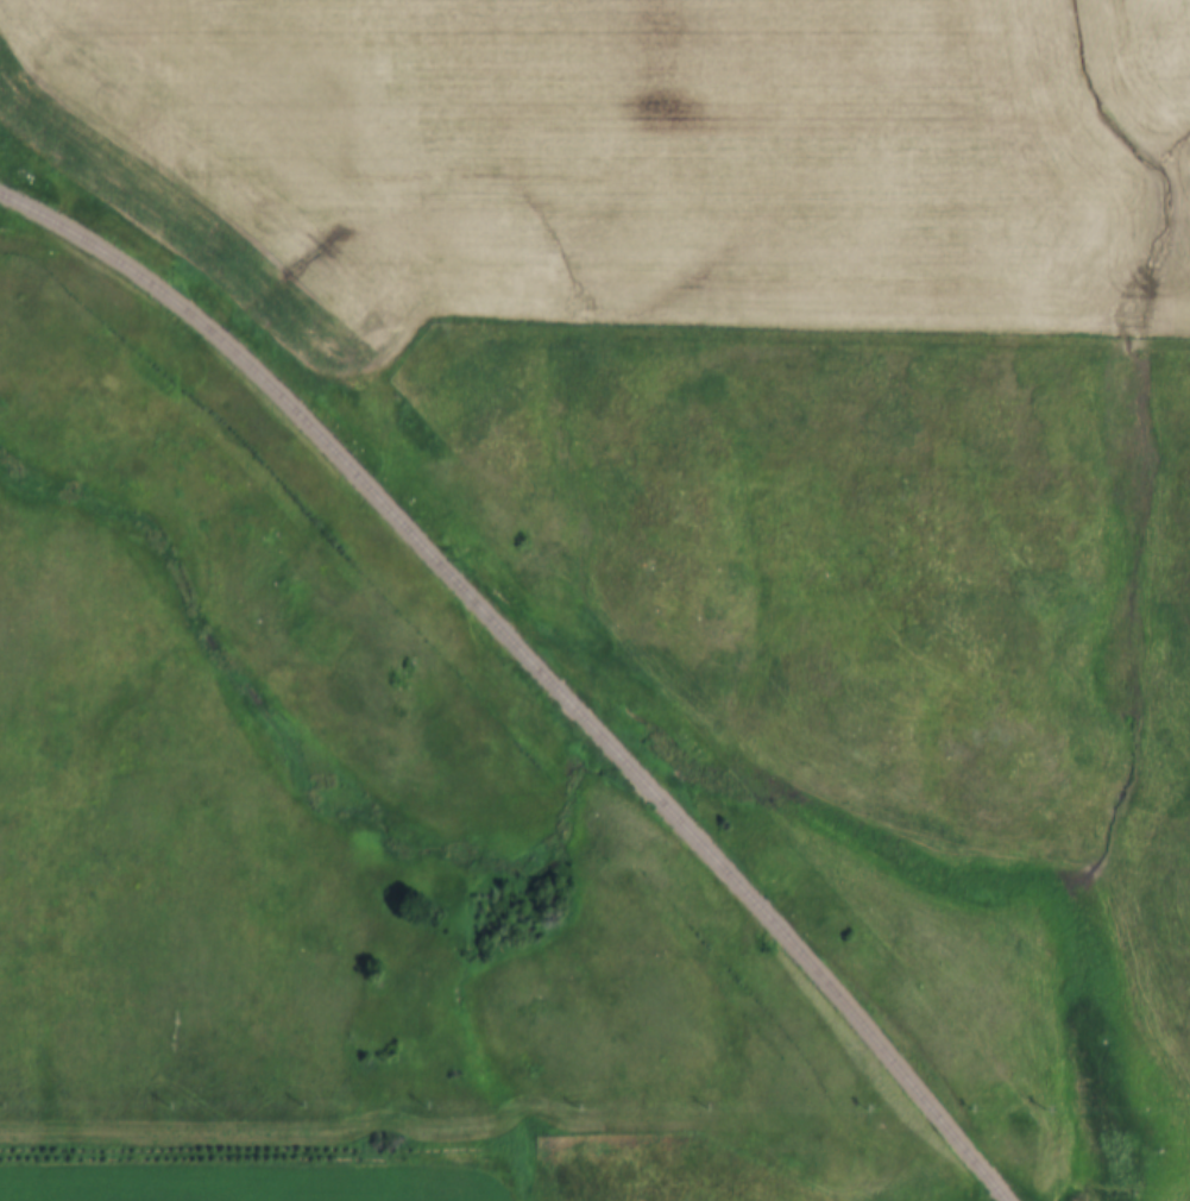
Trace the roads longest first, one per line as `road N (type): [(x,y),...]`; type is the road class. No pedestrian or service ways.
road 1 (track): [(2,0),(69,26),(239,119),(448,303),(522,339),(1189,347)]
road 2 (track): [(523,1133),(0,1134)]

